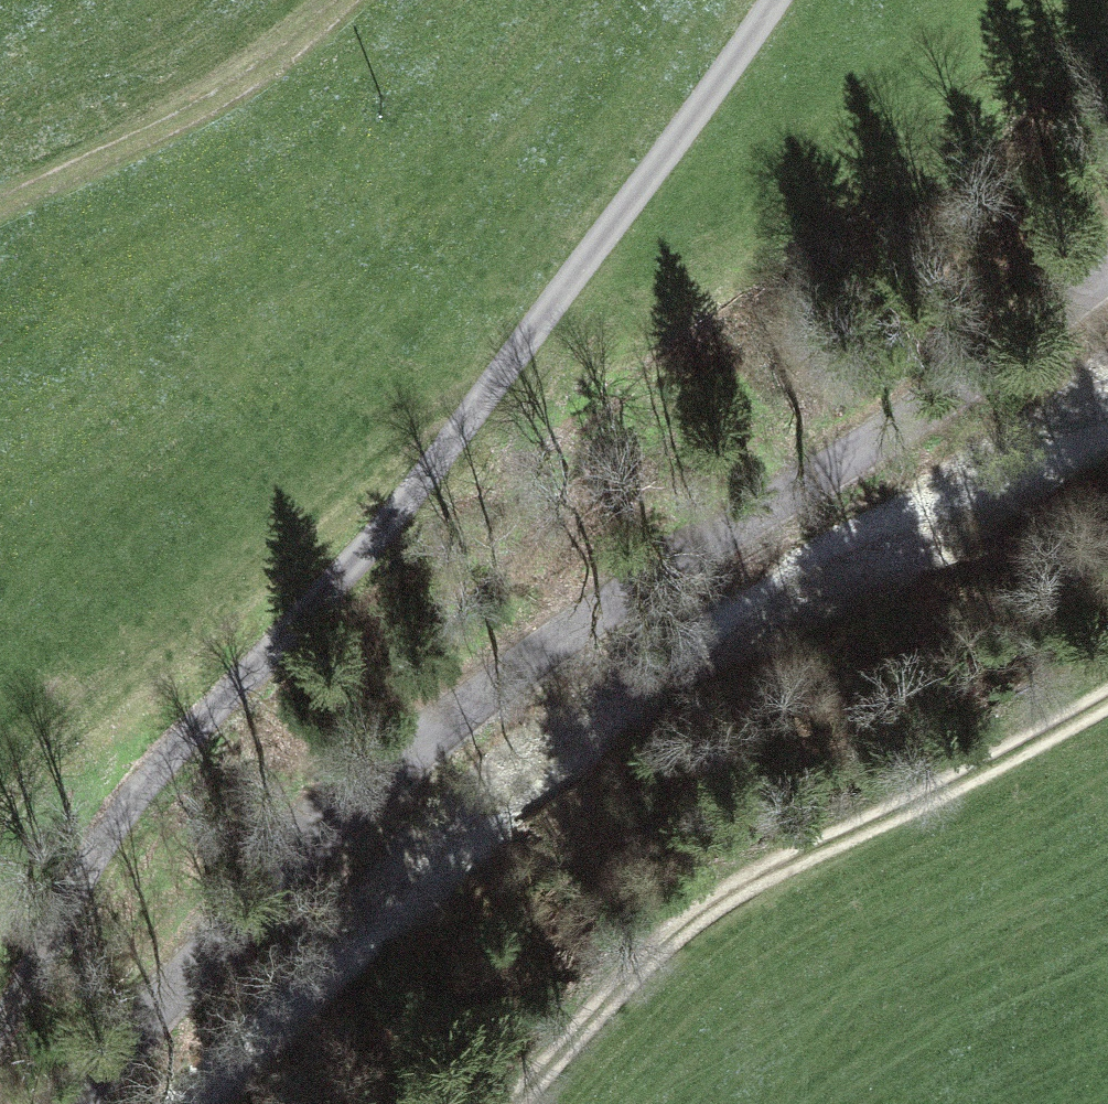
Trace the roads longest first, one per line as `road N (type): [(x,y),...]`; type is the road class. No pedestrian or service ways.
road 1 (unclassified): [(63,1103),(158,1022),(362,783),(842,460),(1107,263)]
road 2 (track): [(0,1026),(121,817),(414,496),(773,0)]
road 3 (track): [(509,1103),(705,908),(1107,693)]
road 4 (track): [(348,0),(196,109),(0,205)]

